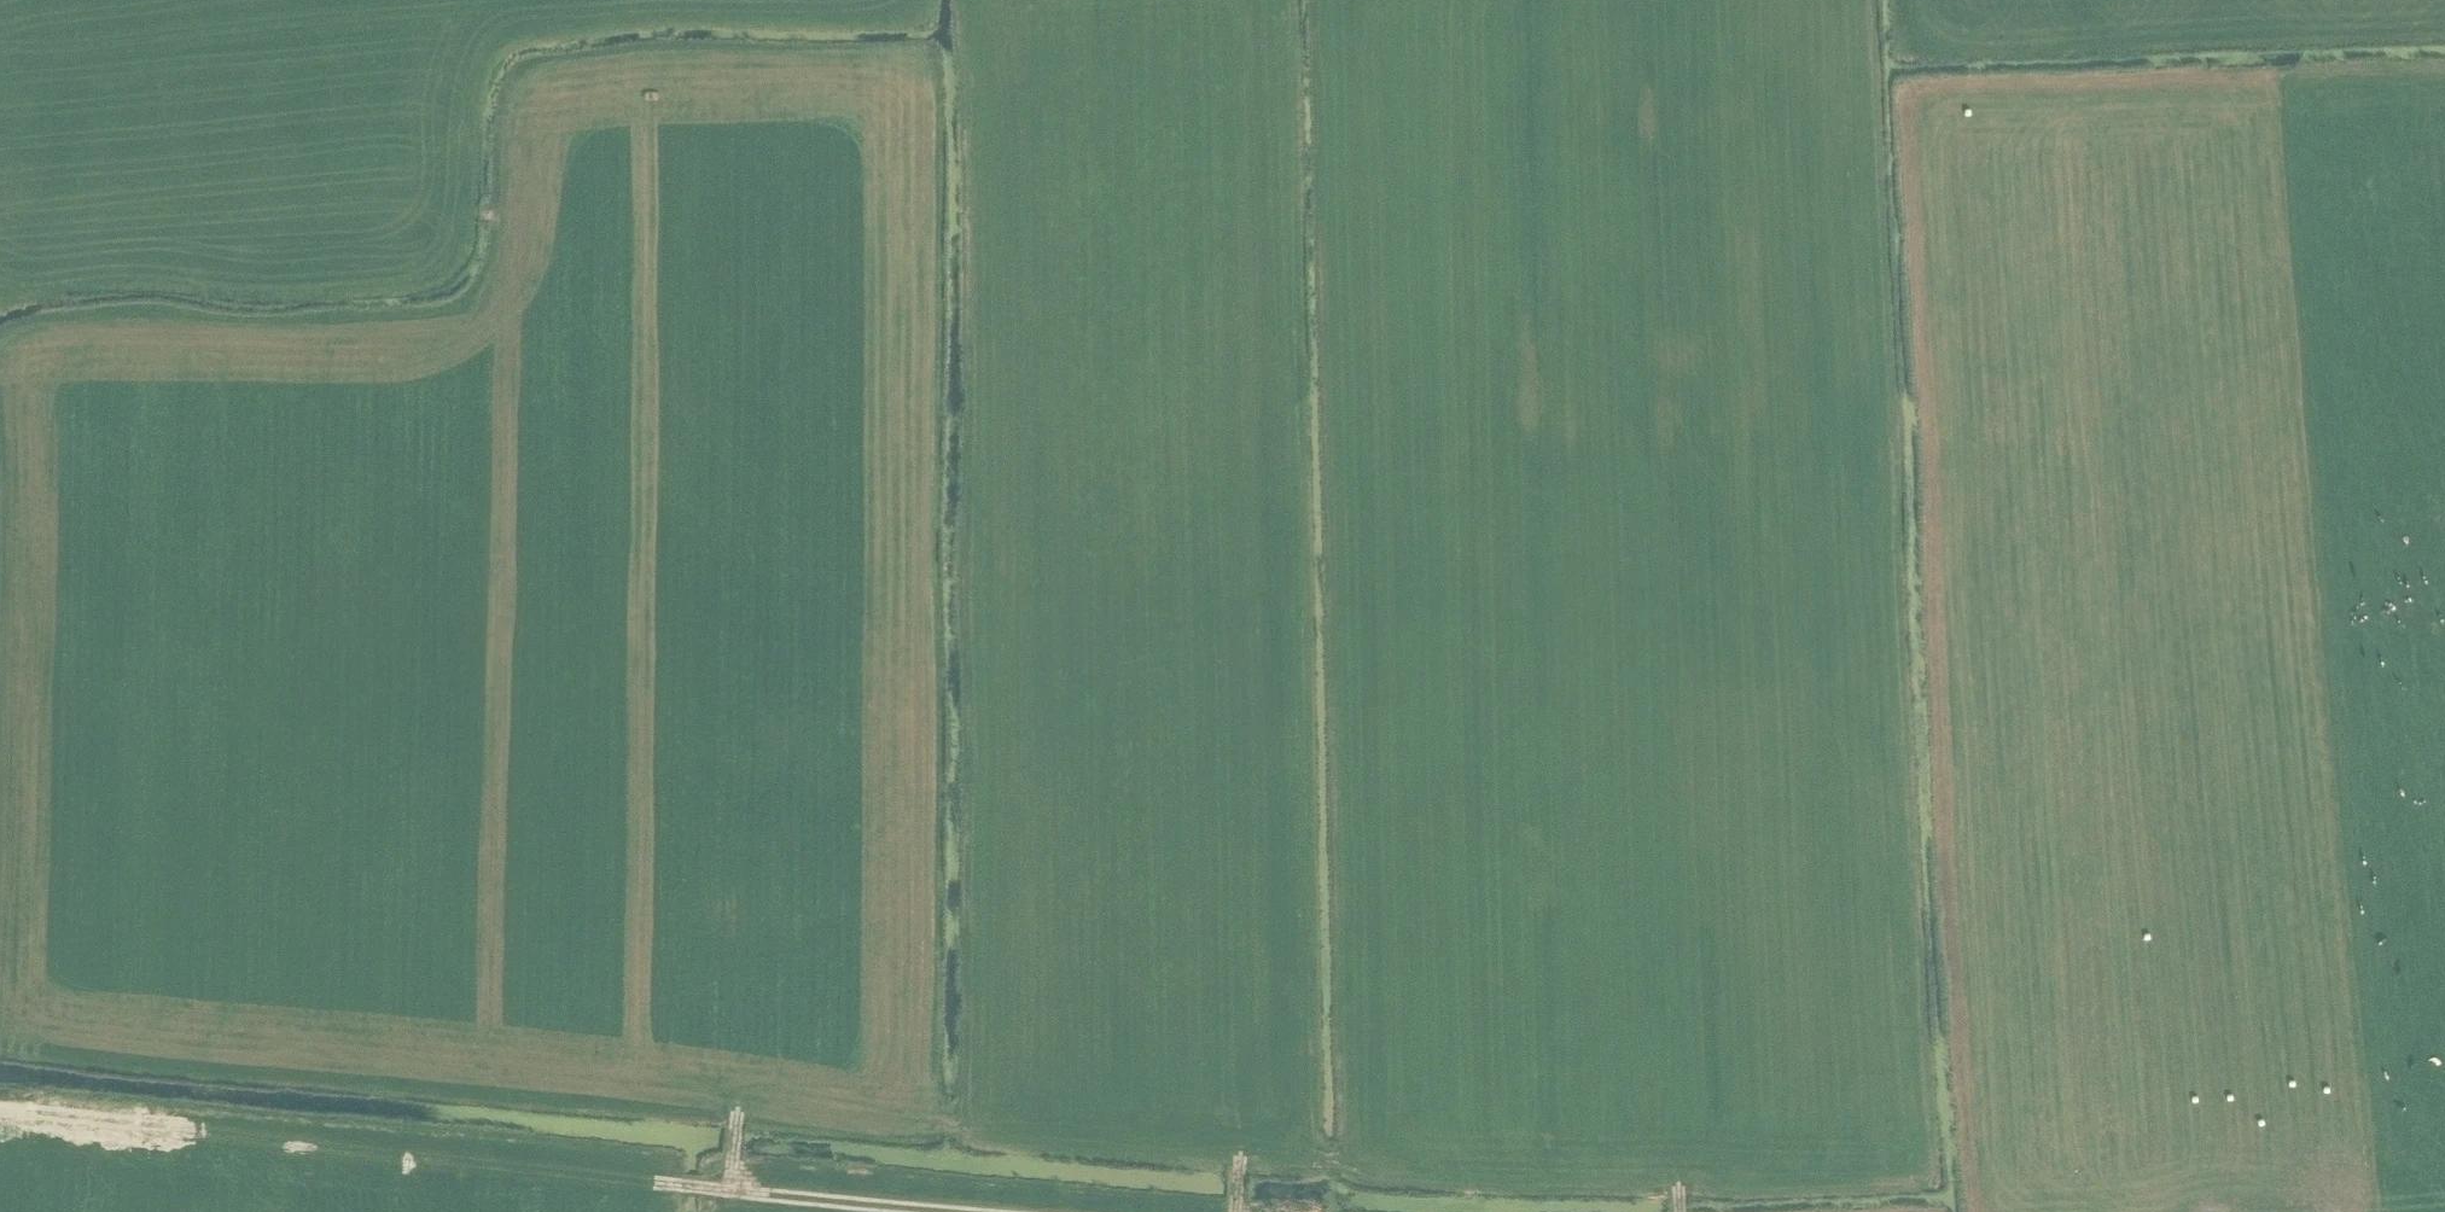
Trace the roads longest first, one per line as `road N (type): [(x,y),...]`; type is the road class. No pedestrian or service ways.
road 1 (track): [(962,1211),(659,1183)]

